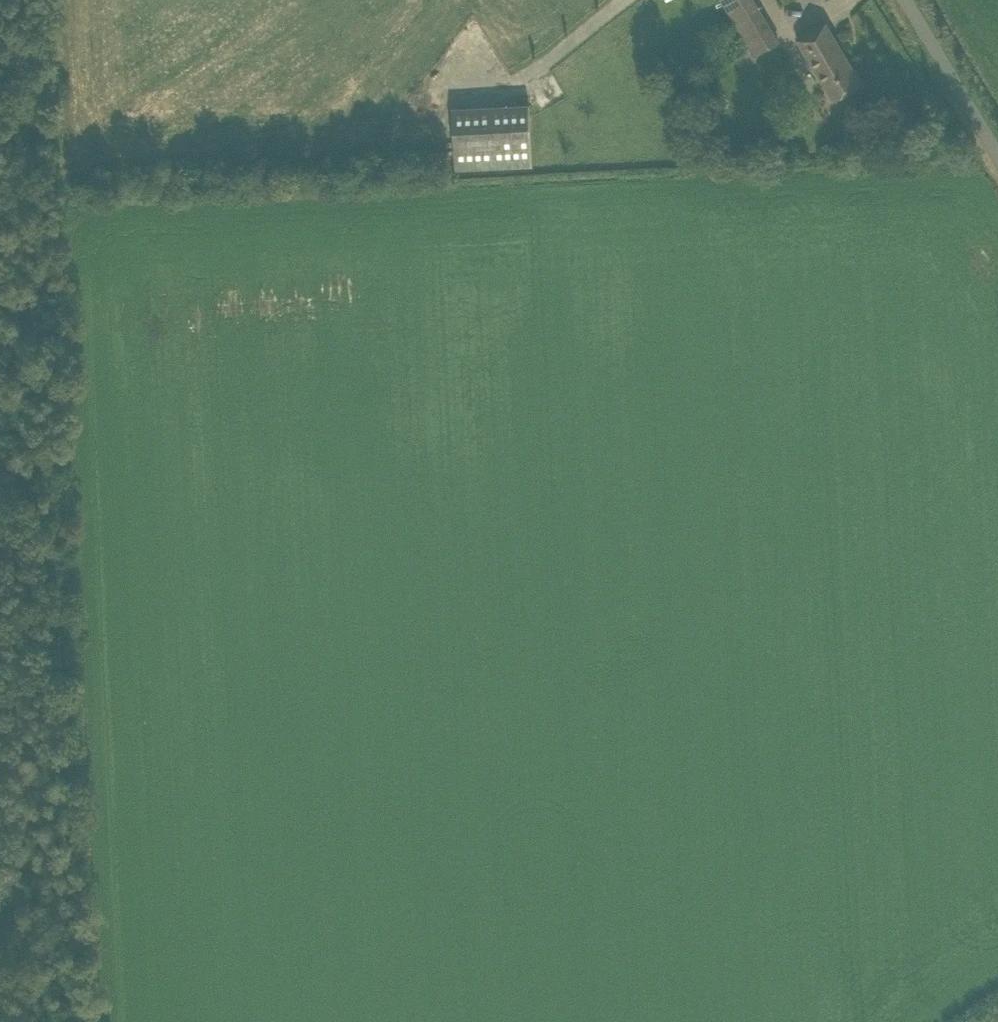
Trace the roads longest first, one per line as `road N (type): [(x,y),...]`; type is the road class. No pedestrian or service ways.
road 1 (unclassified): [(997,159),(903,0)]

